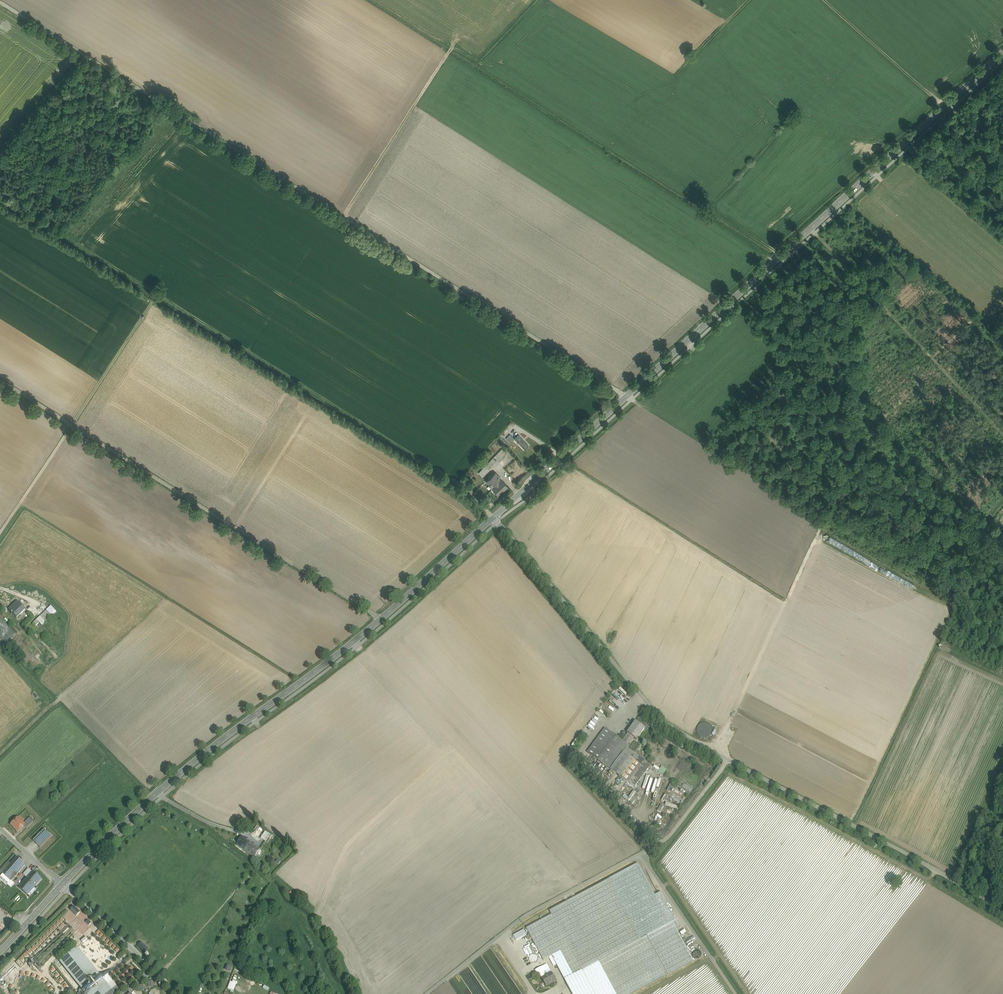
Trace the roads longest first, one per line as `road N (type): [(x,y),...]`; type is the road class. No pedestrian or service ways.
road 1 (unclassified): [(0,0),(630,395)]
road 2 (track): [(0,196),(461,483),(495,519)]
road 3 (tertiary): [(1002,50),(630,395)]
road 4 (tertiary): [(383,619),(158,793),(64,885)]
road 5 (unclassified): [(71,424),(383,619)]
road 6 (unclassified): [(495,519),(661,721),(728,760)]
road 7 (unclassified): [(728,760),(1002,909)]
road 8 (track): [(539,0),(483,57),(452,52),(346,218)]
road 9 (tertiary): [(630,395),(495,519)]
road 10 (unclassified): [(641,853),(736,993)]
road 11 (unclassified): [(499,937),(641,853)]
road 12 (residential): [(64,885),(176,993)]
road 13 (track): [(157,295),(71,424)]
road 14 (tertiary): [(495,519),(383,619)]
road 15 (unclassified): [(0,535),(71,424)]
road 16 (unclassified): [(641,853),(667,839),(728,760)]

